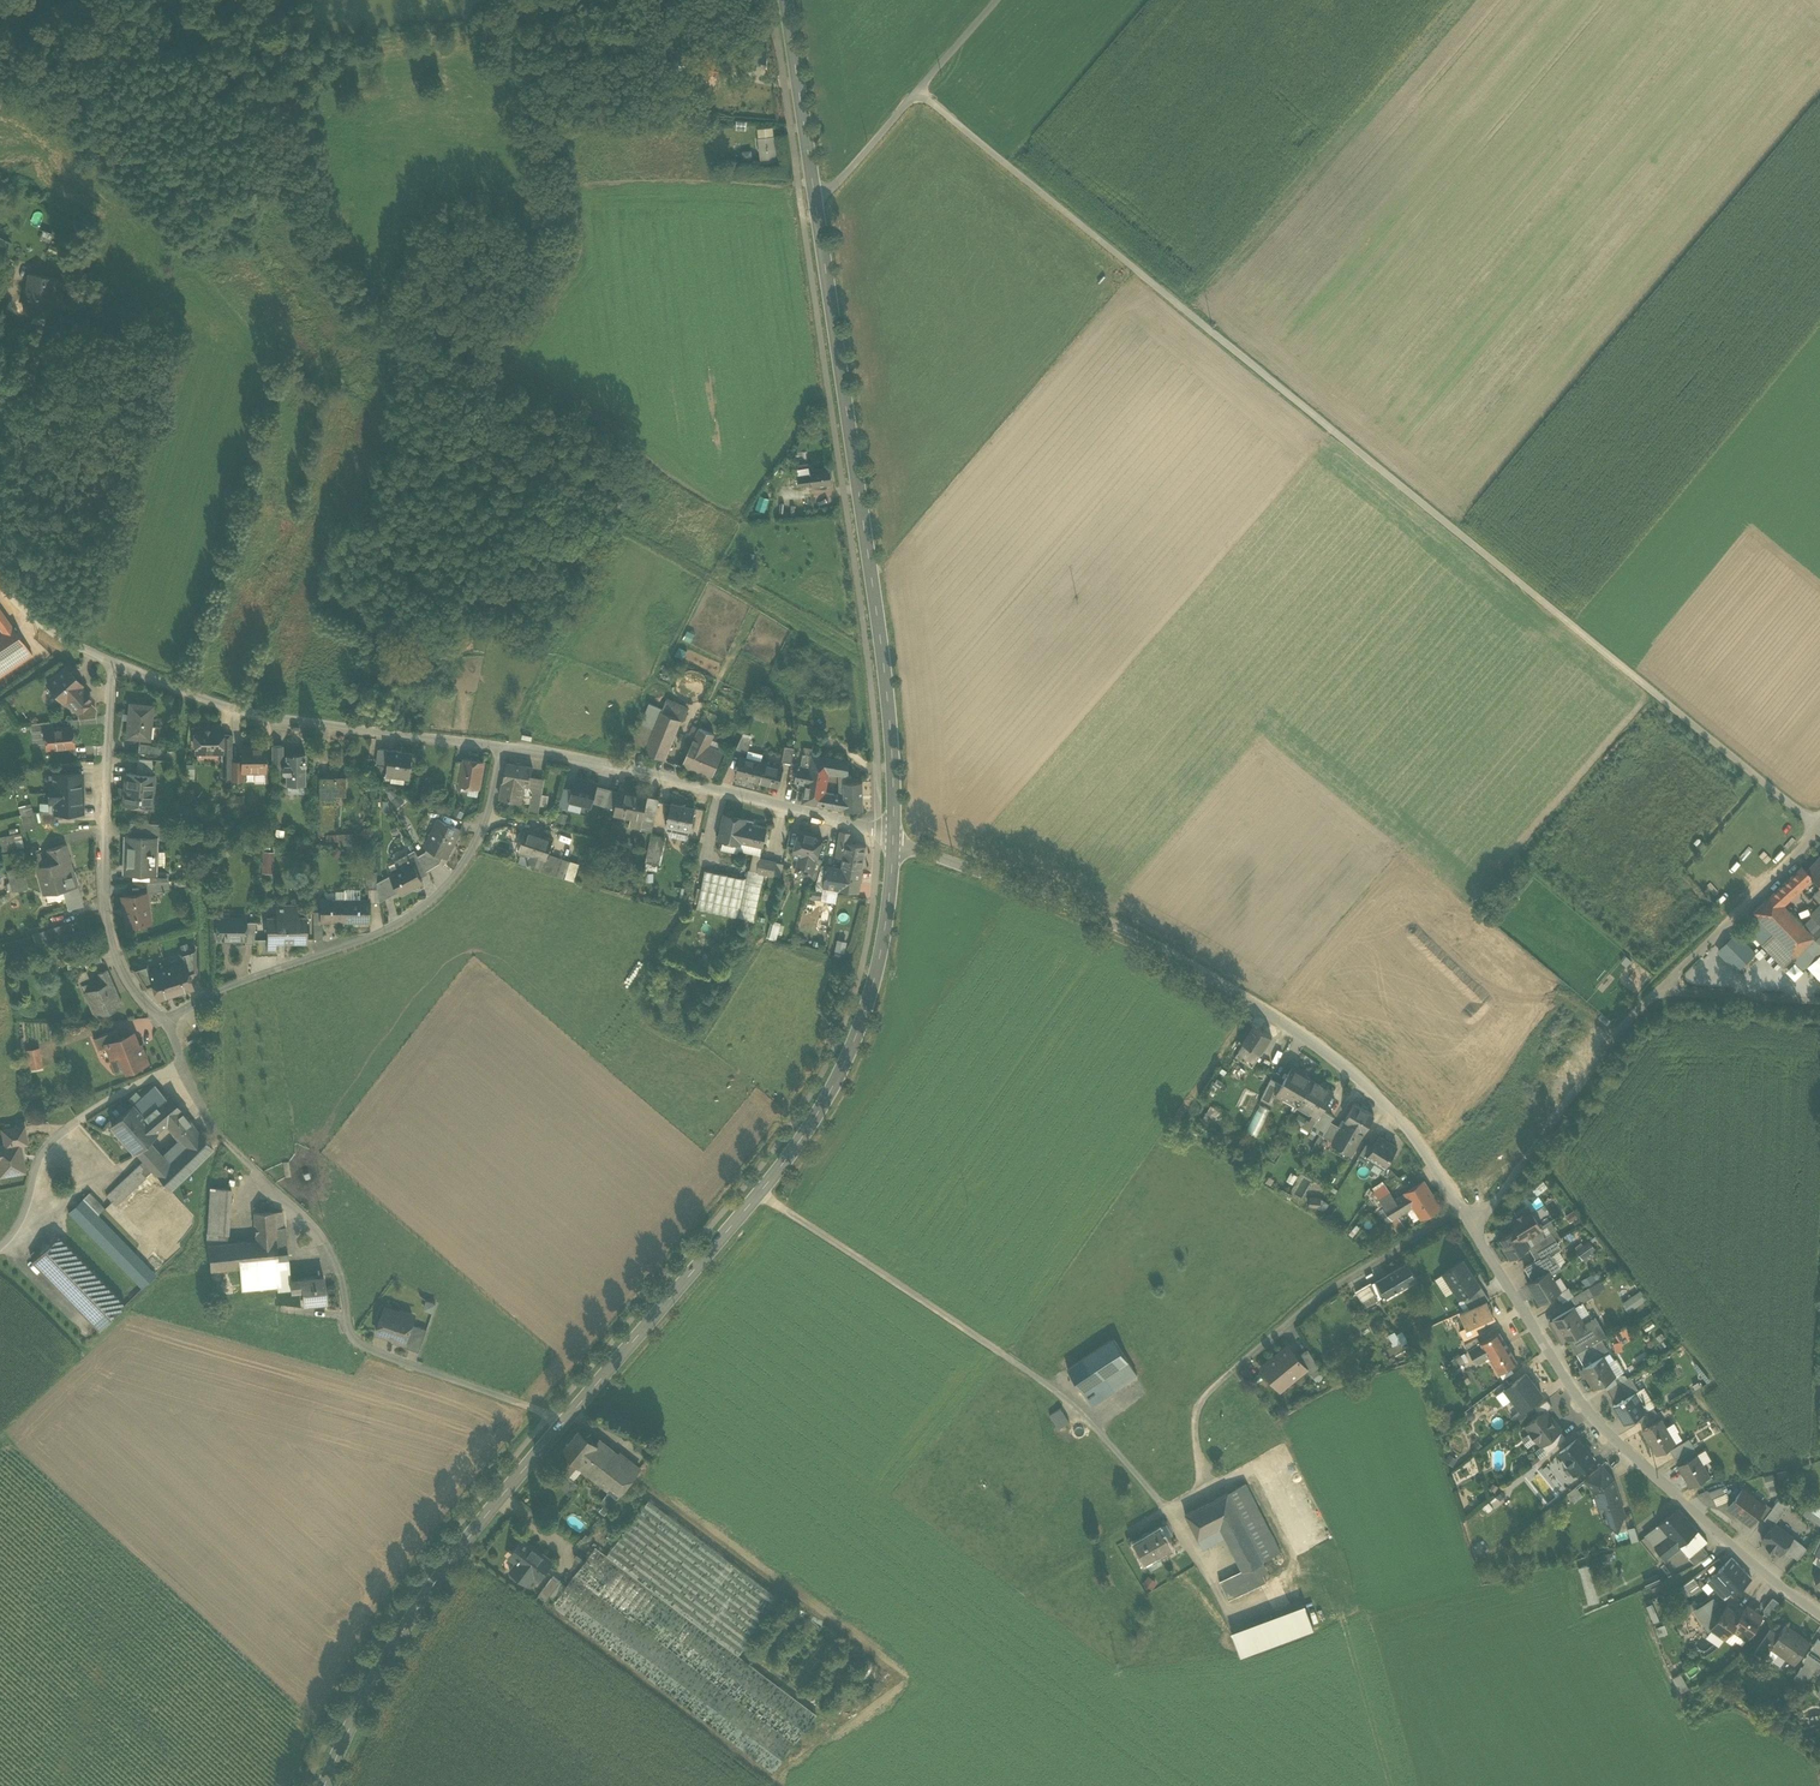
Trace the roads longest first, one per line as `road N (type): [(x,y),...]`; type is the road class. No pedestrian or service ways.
road 1 (track): [(917,91),(1819,827)]
road 2 (residential): [(893,836),(1125,926),(1312,1040),(1391,1103),(1461,1209)]
road 3 (tertiary): [(563,1423),(823,1106),(877,971),(893,836)]
road 4 (tertiary): [(893,836),(887,678),(814,192)]
road 5 (unclassified): [(563,1423),(376,1355),(354,1339),(337,1266),(319,1234),(215,1134),(164,1022)]
road 6 (track): [(760,1192),(1062,1394),(1167,1509),(1200,1488)]
road 7 (residential): [(1473,1230),(1579,1401),(1629,1455),(1819,1617)]
road 8 (residential): [(164,1022),(224,987),(377,936),(425,909),(477,847),(502,747)]
road 9 (tertiary): [(325,1785),(395,1642),(563,1423)]
road 10 (residential): [(1461,1209),(1318,1297),(1195,1406),(1200,1488)]
road 11 (residential): [(111,662),(250,716),(502,747)]
road 12 (residential): [(502,747),(669,779),(893,836)]
road 13 (residential): [(111,662),(106,911),(125,976),(164,1022)]
road 14 (unclassified): [(1659,991),(1473,1230)]
road 15 (unclassified): [(996,0),(837,181),(814,192)]
road 16 (unclassified): [(1819,825),(1659,991)]
road 17 (tertiary): [(814,192),(786,0)]
road 18 (unclassified): [(1659,991),(1819,1002)]
road 19 (residential): [(0,581),(53,634),(111,662)]

